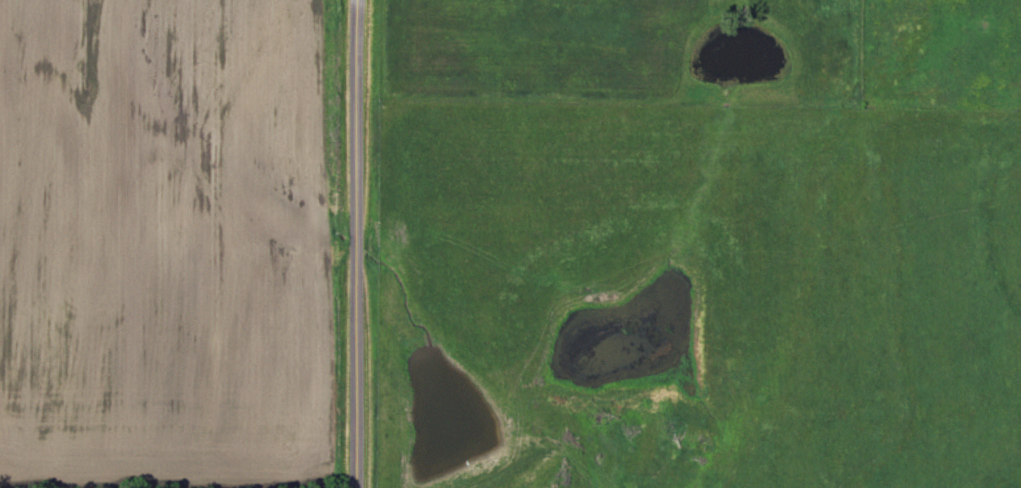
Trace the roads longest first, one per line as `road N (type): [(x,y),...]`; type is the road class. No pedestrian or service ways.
road 1 (tertiary): [(357,0),(354,487)]

